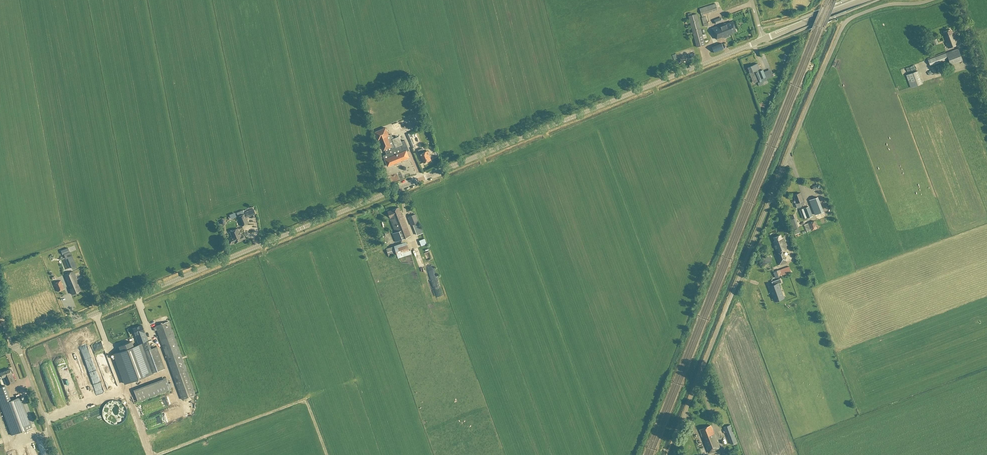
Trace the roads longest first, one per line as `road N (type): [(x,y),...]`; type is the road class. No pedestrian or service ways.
road 1 (unclassified): [(18,344),(762,40)]
road 2 (unclassified): [(695,387),(844,25),(887,5),(932,0)]

